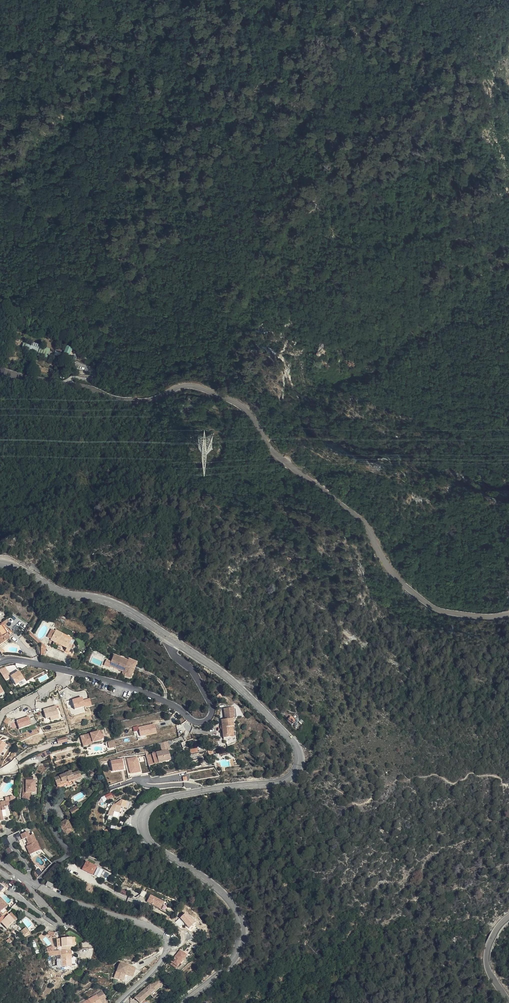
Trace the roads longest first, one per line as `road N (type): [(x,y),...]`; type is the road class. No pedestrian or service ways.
road 1 (tertiary): [(0,371),(135,402),(191,384),(226,395),(251,415),(280,456),(364,525),(396,580),(427,605),(460,615),(508,614)]
road 2 (secondary): [(183,1002),(234,958),(241,920),(208,881),(146,839),(145,813),(169,798),(286,780),(299,761),(289,736),(235,684),(175,641)]
road 3 (residential): [(175,641),(172,654),(212,704),(202,722),(151,696),(65,669)]
road 4 (secondary): [(175,641),(122,608),(53,590),(0,563)]
road 5 (residential): [(167,947),(161,932),(142,922),(25,877)]
road 6 (residential): [(167,947),(183,941),(167,917),(72,869)]

